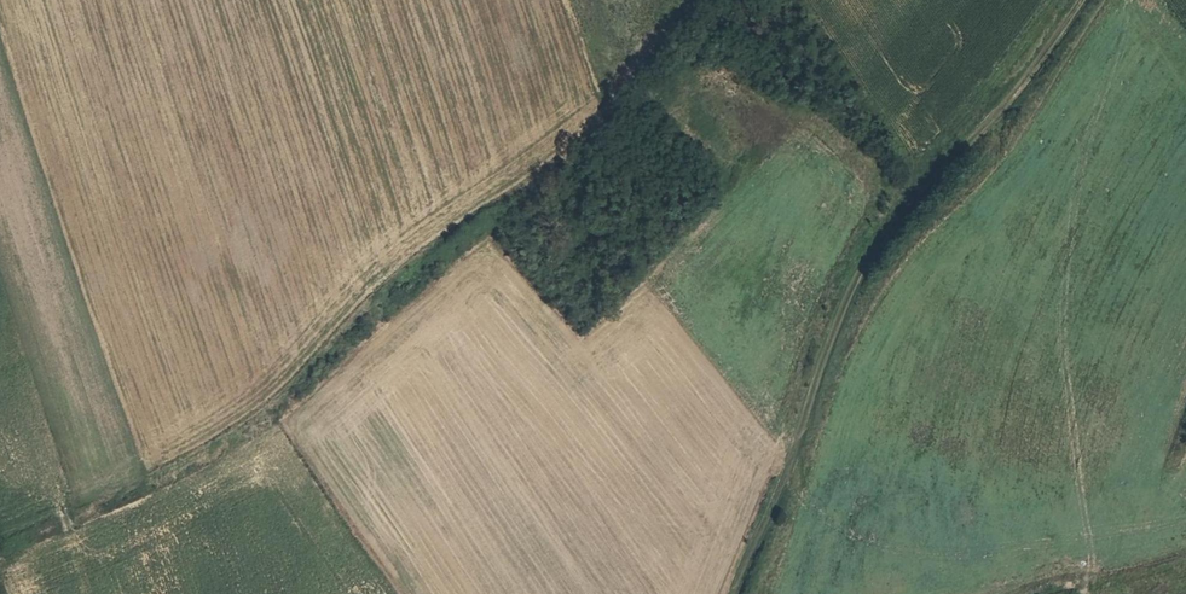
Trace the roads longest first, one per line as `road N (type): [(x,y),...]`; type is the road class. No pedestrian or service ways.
road 1 (track): [(735,593),(781,496),(851,283),(1080,0)]

